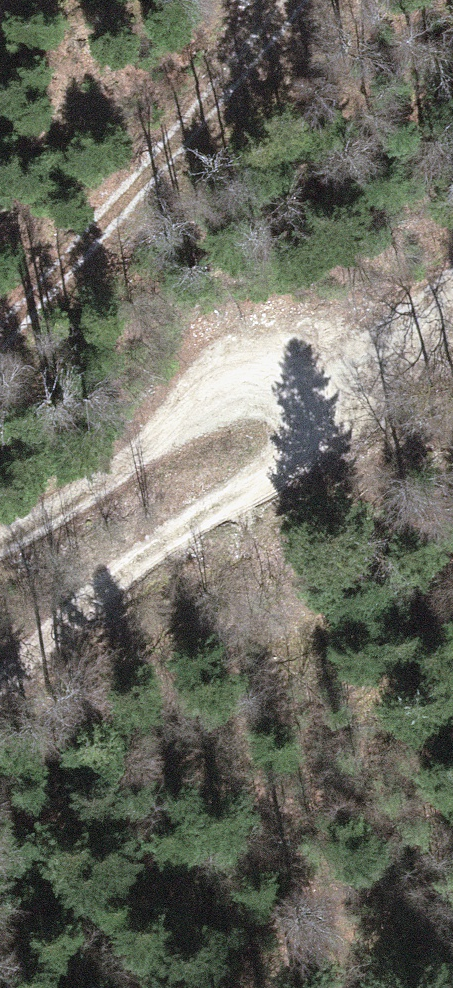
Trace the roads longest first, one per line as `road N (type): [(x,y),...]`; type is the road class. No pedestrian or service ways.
road 1 (track): [(452,298),(333,387),(268,396),(0,539)]
road 2 (track): [(333,387),(311,463),(186,535),(0,680)]

